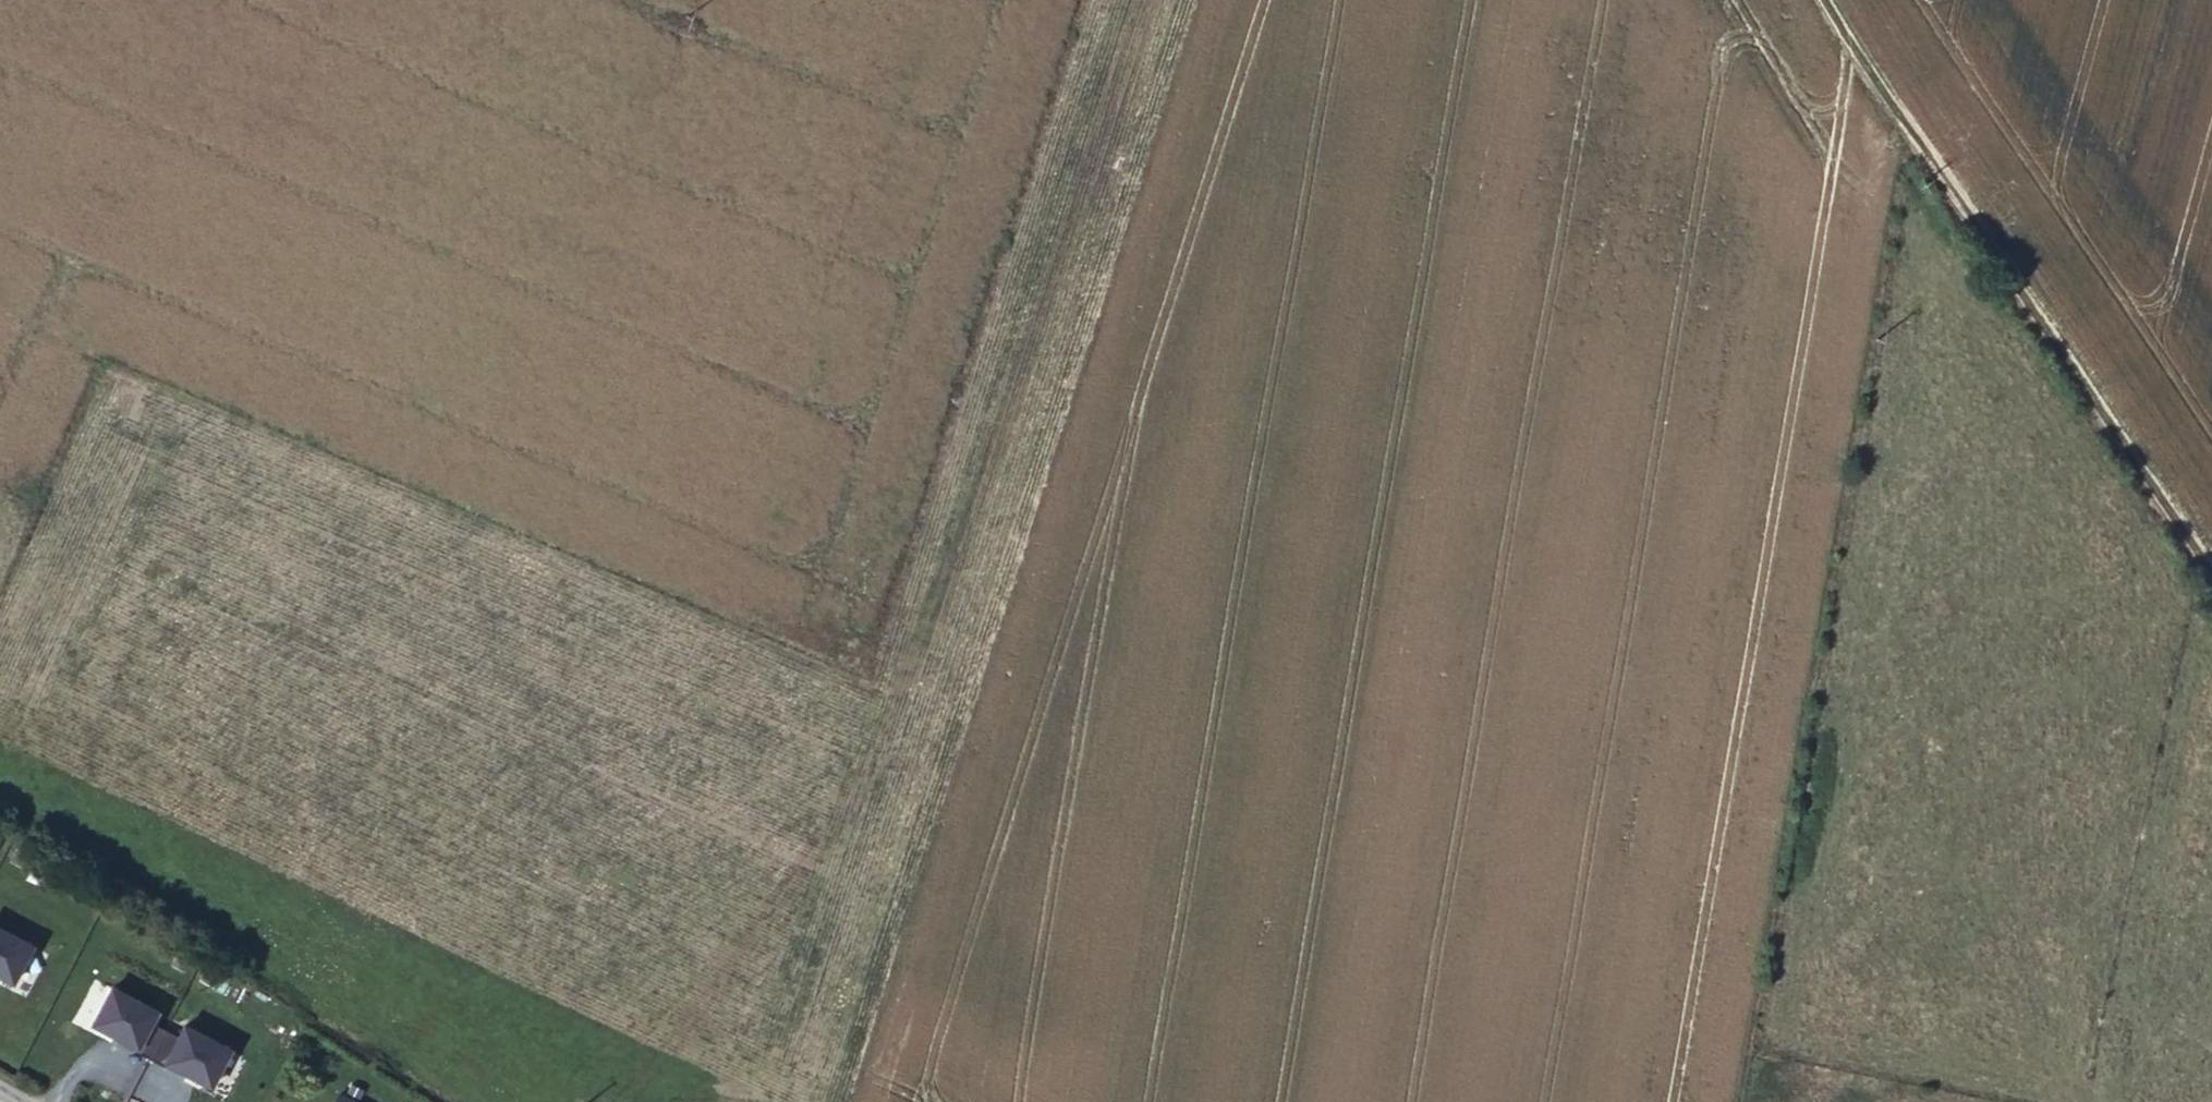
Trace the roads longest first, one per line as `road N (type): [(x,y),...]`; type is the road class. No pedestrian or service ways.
road 1 (track): [(2211,576),(1821,0)]

